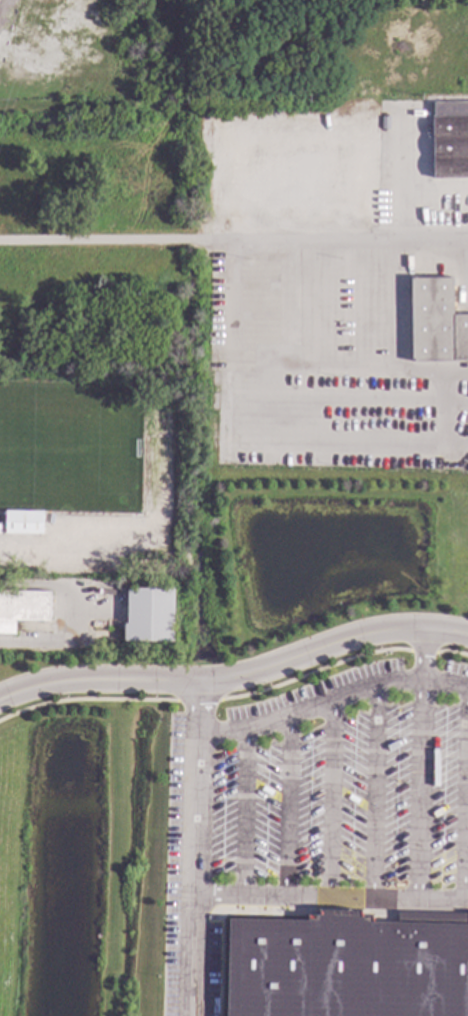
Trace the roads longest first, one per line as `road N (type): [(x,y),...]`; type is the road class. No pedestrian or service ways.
road 1 (residential): [(467,633),(422,624),(381,628),(206,682),(77,679),(0,698)]

